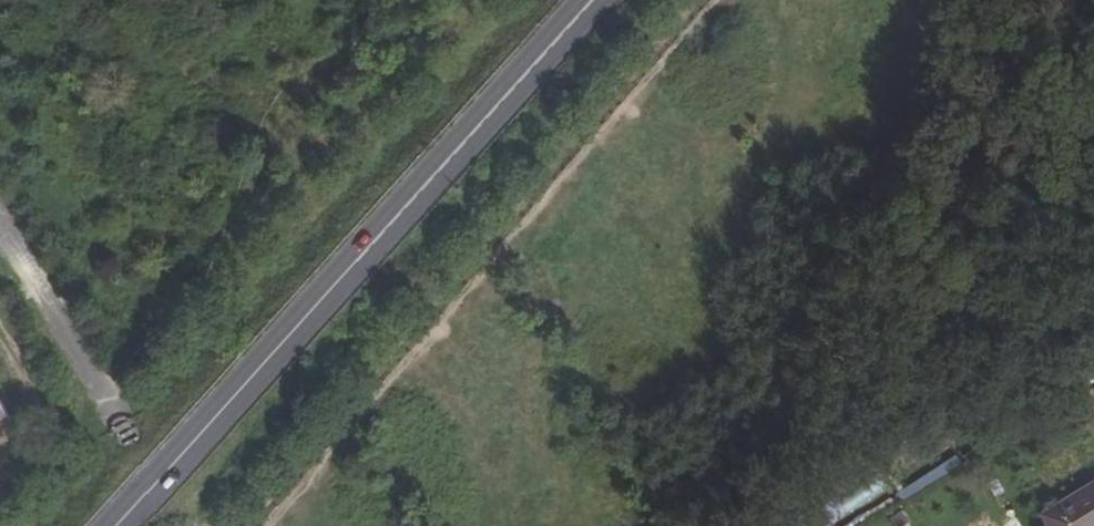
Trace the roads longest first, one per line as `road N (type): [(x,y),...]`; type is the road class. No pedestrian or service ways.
road 1 (secondary): [(111,525),(583,0)]
road 2 (unclassified): [(0,215),(118,412)]

